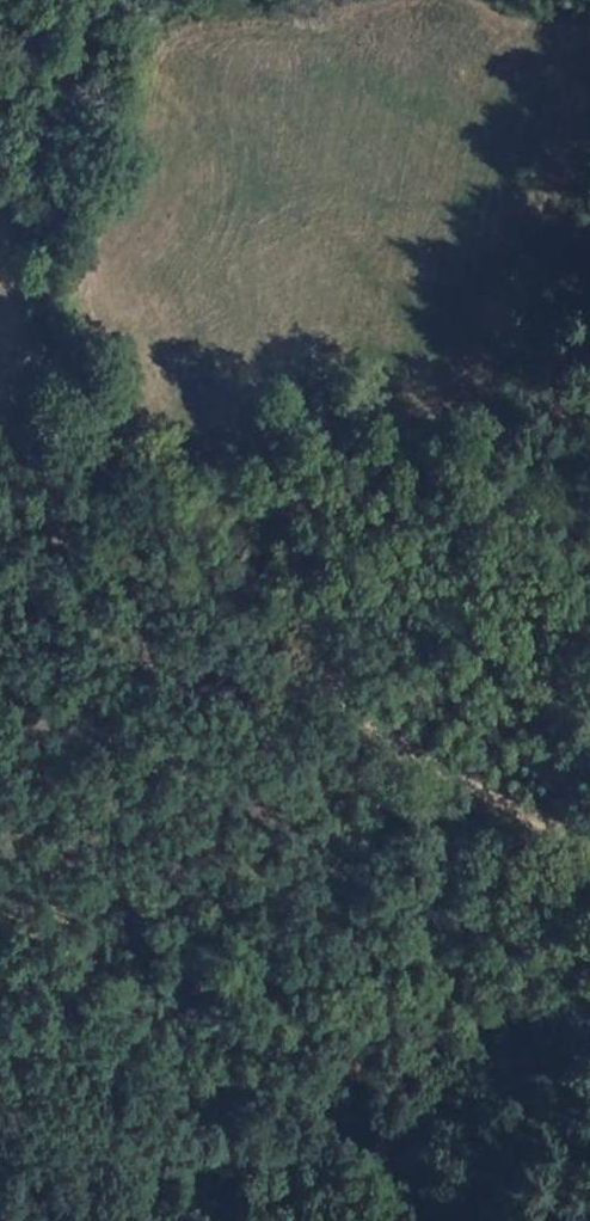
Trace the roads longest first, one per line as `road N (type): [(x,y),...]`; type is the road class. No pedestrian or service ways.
road 1 (track): [(86,0),(40,219),(41,319),(120,460),(287,673),(467,787),(589,846)]
road 2 (track): [(120,460),(406,415),(490,436),(589,409)]

